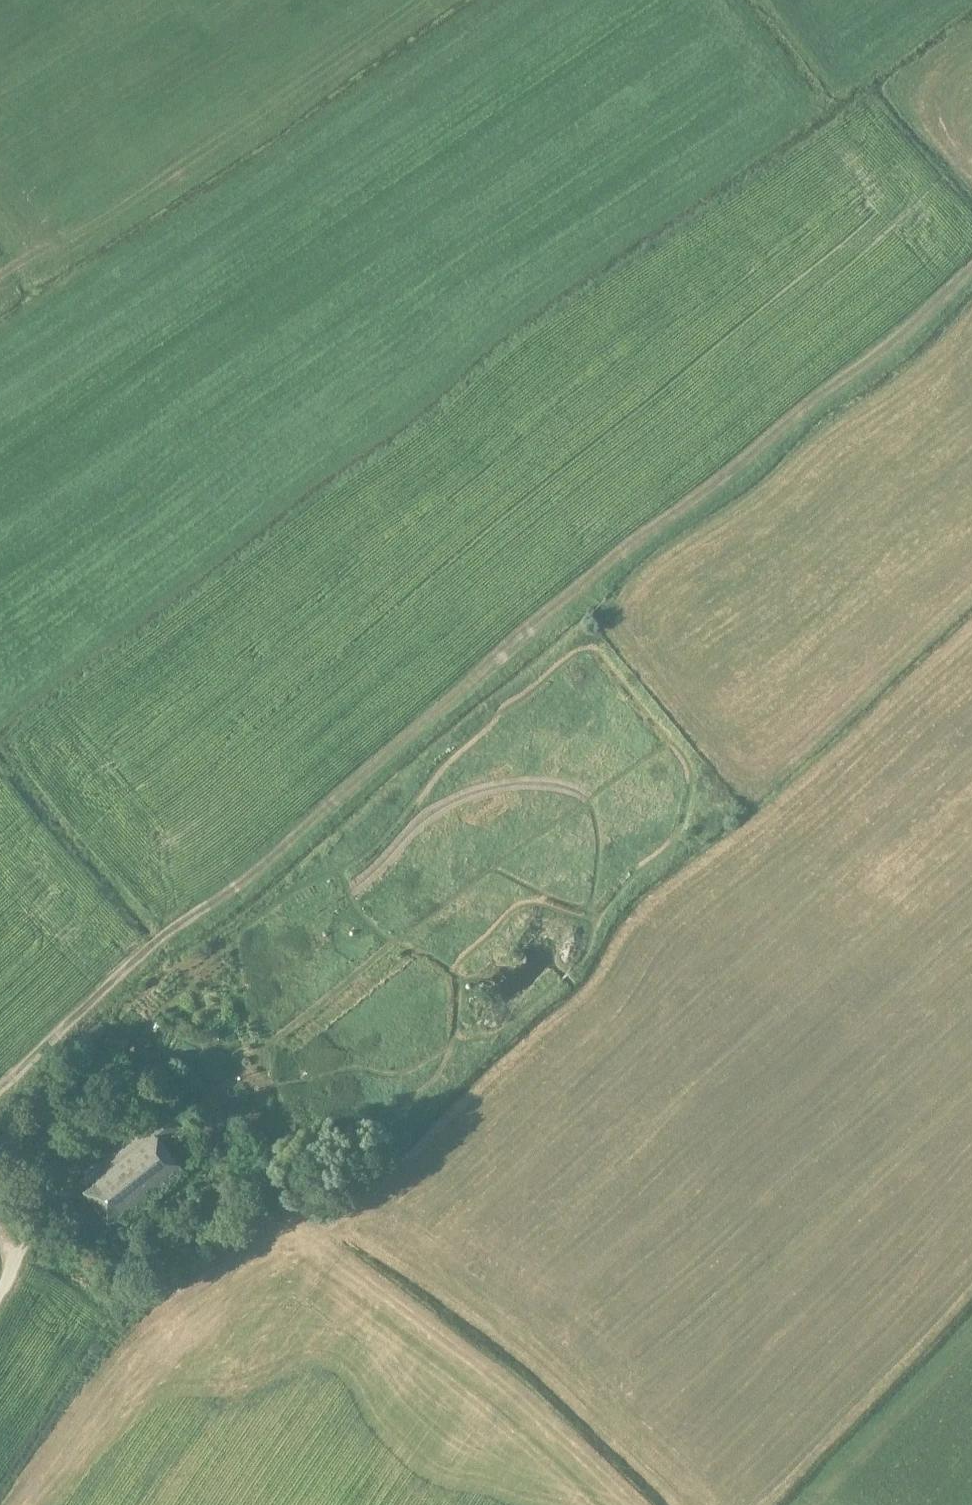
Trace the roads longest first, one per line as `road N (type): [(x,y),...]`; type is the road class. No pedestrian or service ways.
road 1 (track): [(143,949),(0,1082)]

